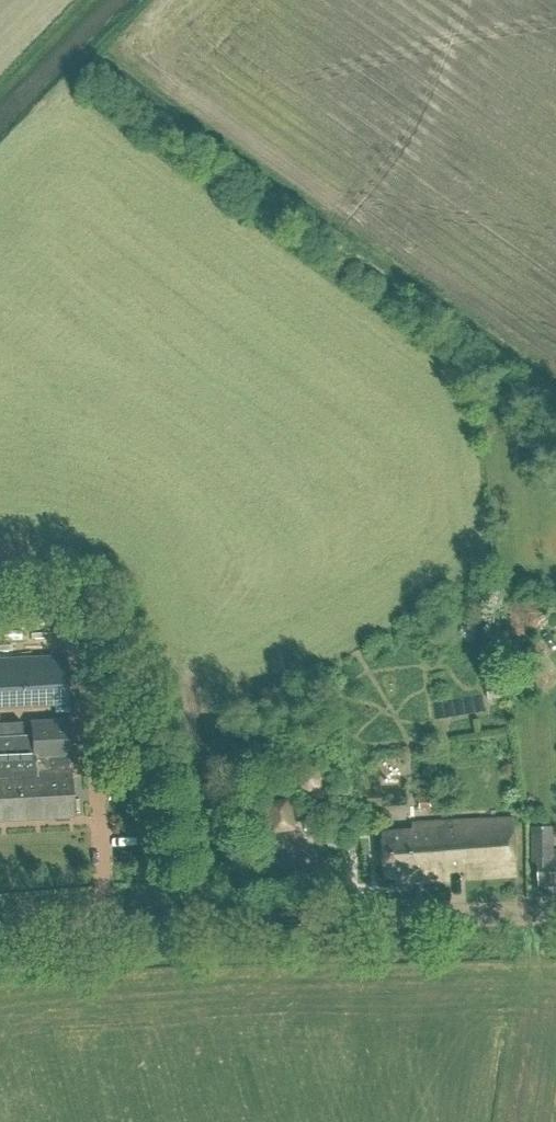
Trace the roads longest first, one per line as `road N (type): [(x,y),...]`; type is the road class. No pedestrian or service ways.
road 1 (tertiary): [(555,916),(0,935)]

